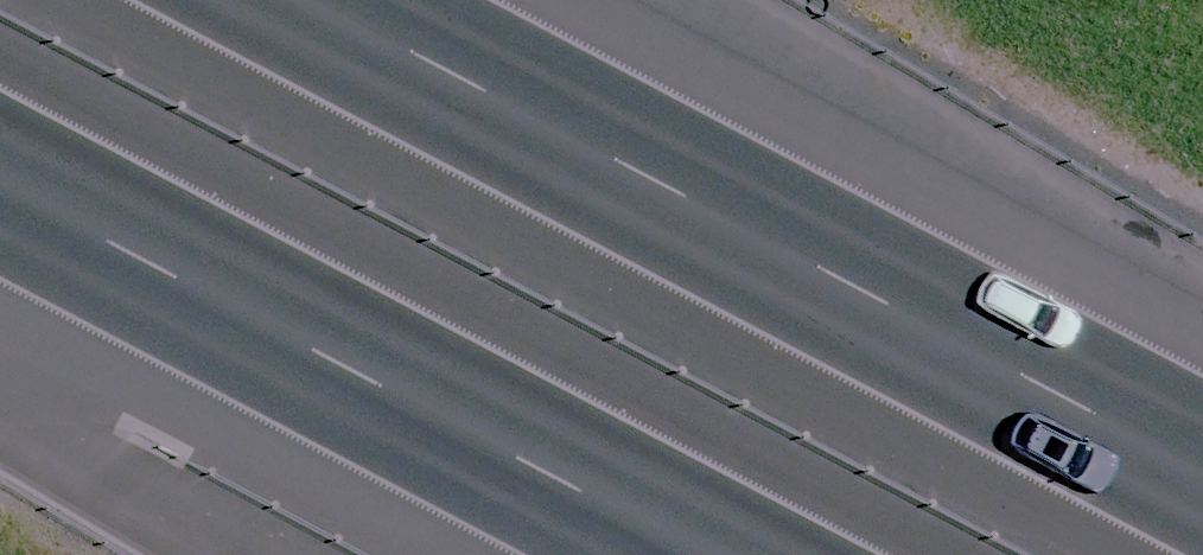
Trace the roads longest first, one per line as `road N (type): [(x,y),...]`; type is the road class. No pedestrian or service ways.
road 1 (motorway): [(345,0),(1202,453)]
road 2 (motorway): [(729,554),(0,171)]

